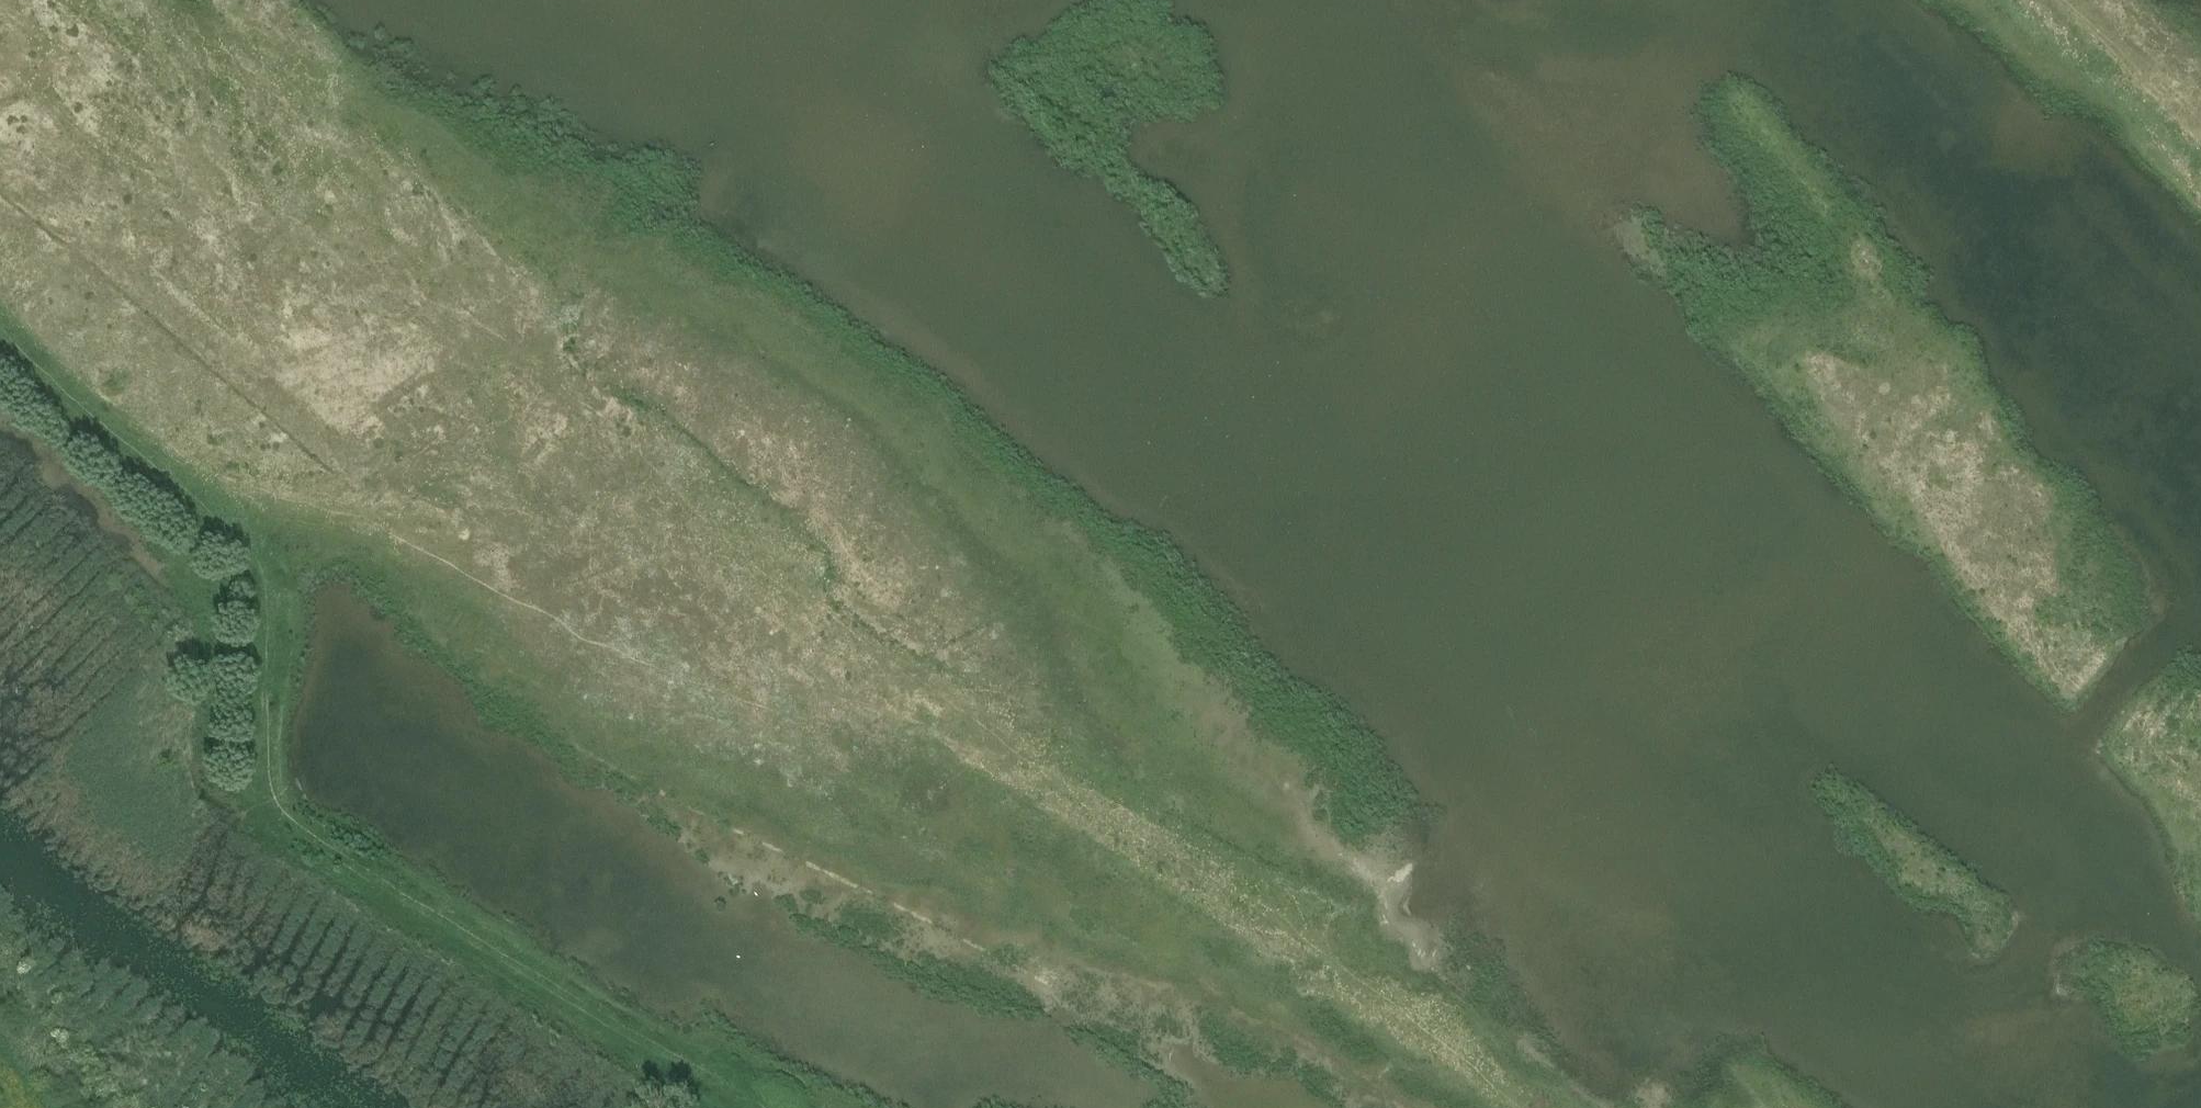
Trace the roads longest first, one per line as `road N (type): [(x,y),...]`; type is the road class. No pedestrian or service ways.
road 1 (track): [(762,1107),(290,824),(270,800),(261,748),(267,600),(229,531)]
road 2 (track): [(2200,115),(2078,0)]

